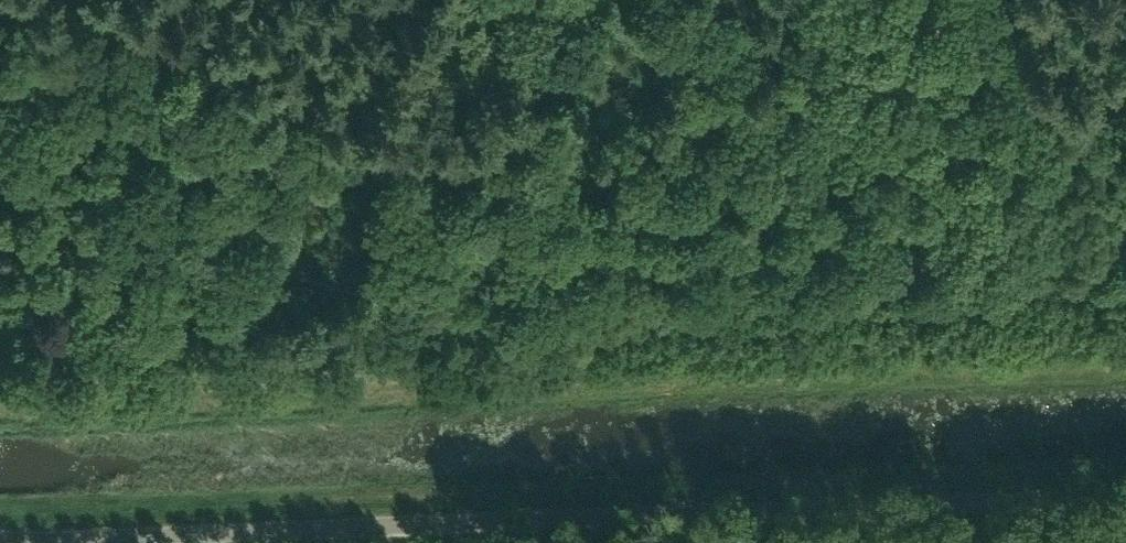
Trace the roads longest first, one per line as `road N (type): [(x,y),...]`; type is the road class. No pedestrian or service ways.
road 1 (unclassified): [(1125,499),(0,537)]
road 2 (unclassified): [(303,376),(1125,344)]

